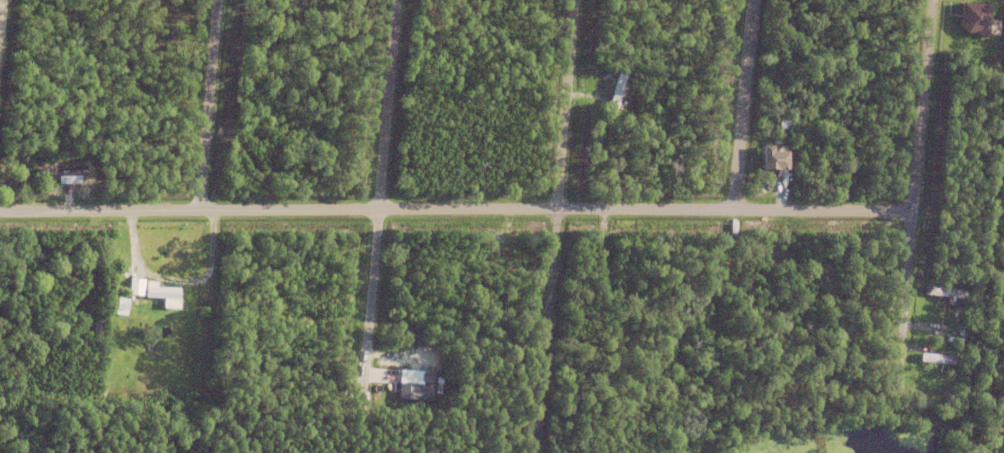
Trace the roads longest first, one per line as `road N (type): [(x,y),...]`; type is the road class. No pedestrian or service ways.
road 1 (residential): [(0,211),(560,206),(915,216)]
road 2 (residential): [(369,390),(397,0)]
road 3 (residential): [(900,387),(933,0)]
road 4 (residential): [(754,0),(723,380)]
road 5 (residential): [(538,452),(560,206)]
road 6 (residential): [(205,208),(219,0)]
road 7 (residential): [(560,206),(578,0)]

